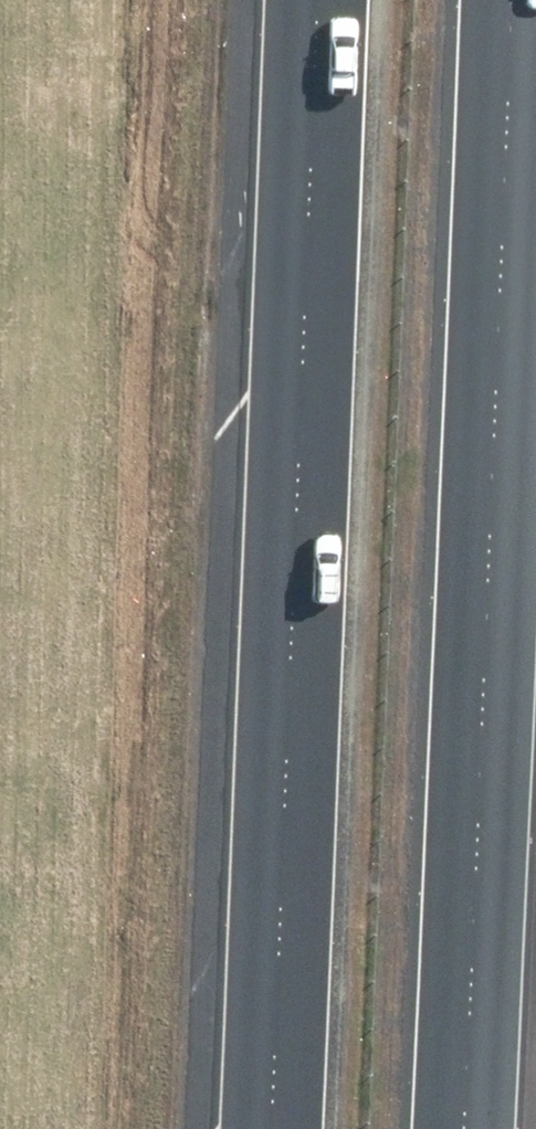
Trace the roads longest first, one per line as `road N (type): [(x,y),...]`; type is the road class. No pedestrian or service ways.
road 1 (motorway): [(269,1128),(317,0)]
road 2 (motorway): [(511,0),(465,1128)]

